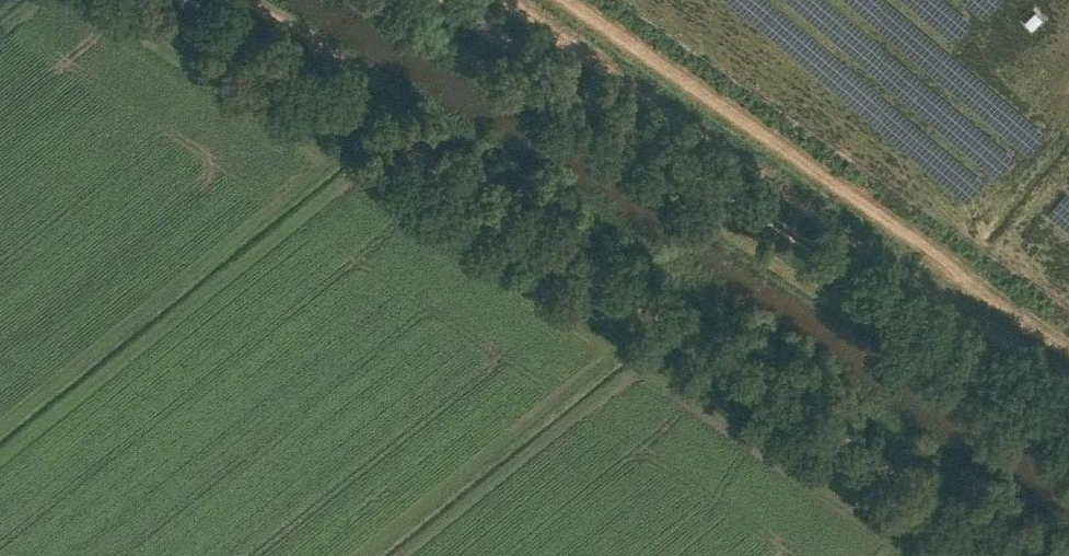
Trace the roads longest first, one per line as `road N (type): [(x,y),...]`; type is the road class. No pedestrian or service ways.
road 1 (track): [(193,0),(1019,555)]
road 2 (track): [(1068,419),(441,0)]

